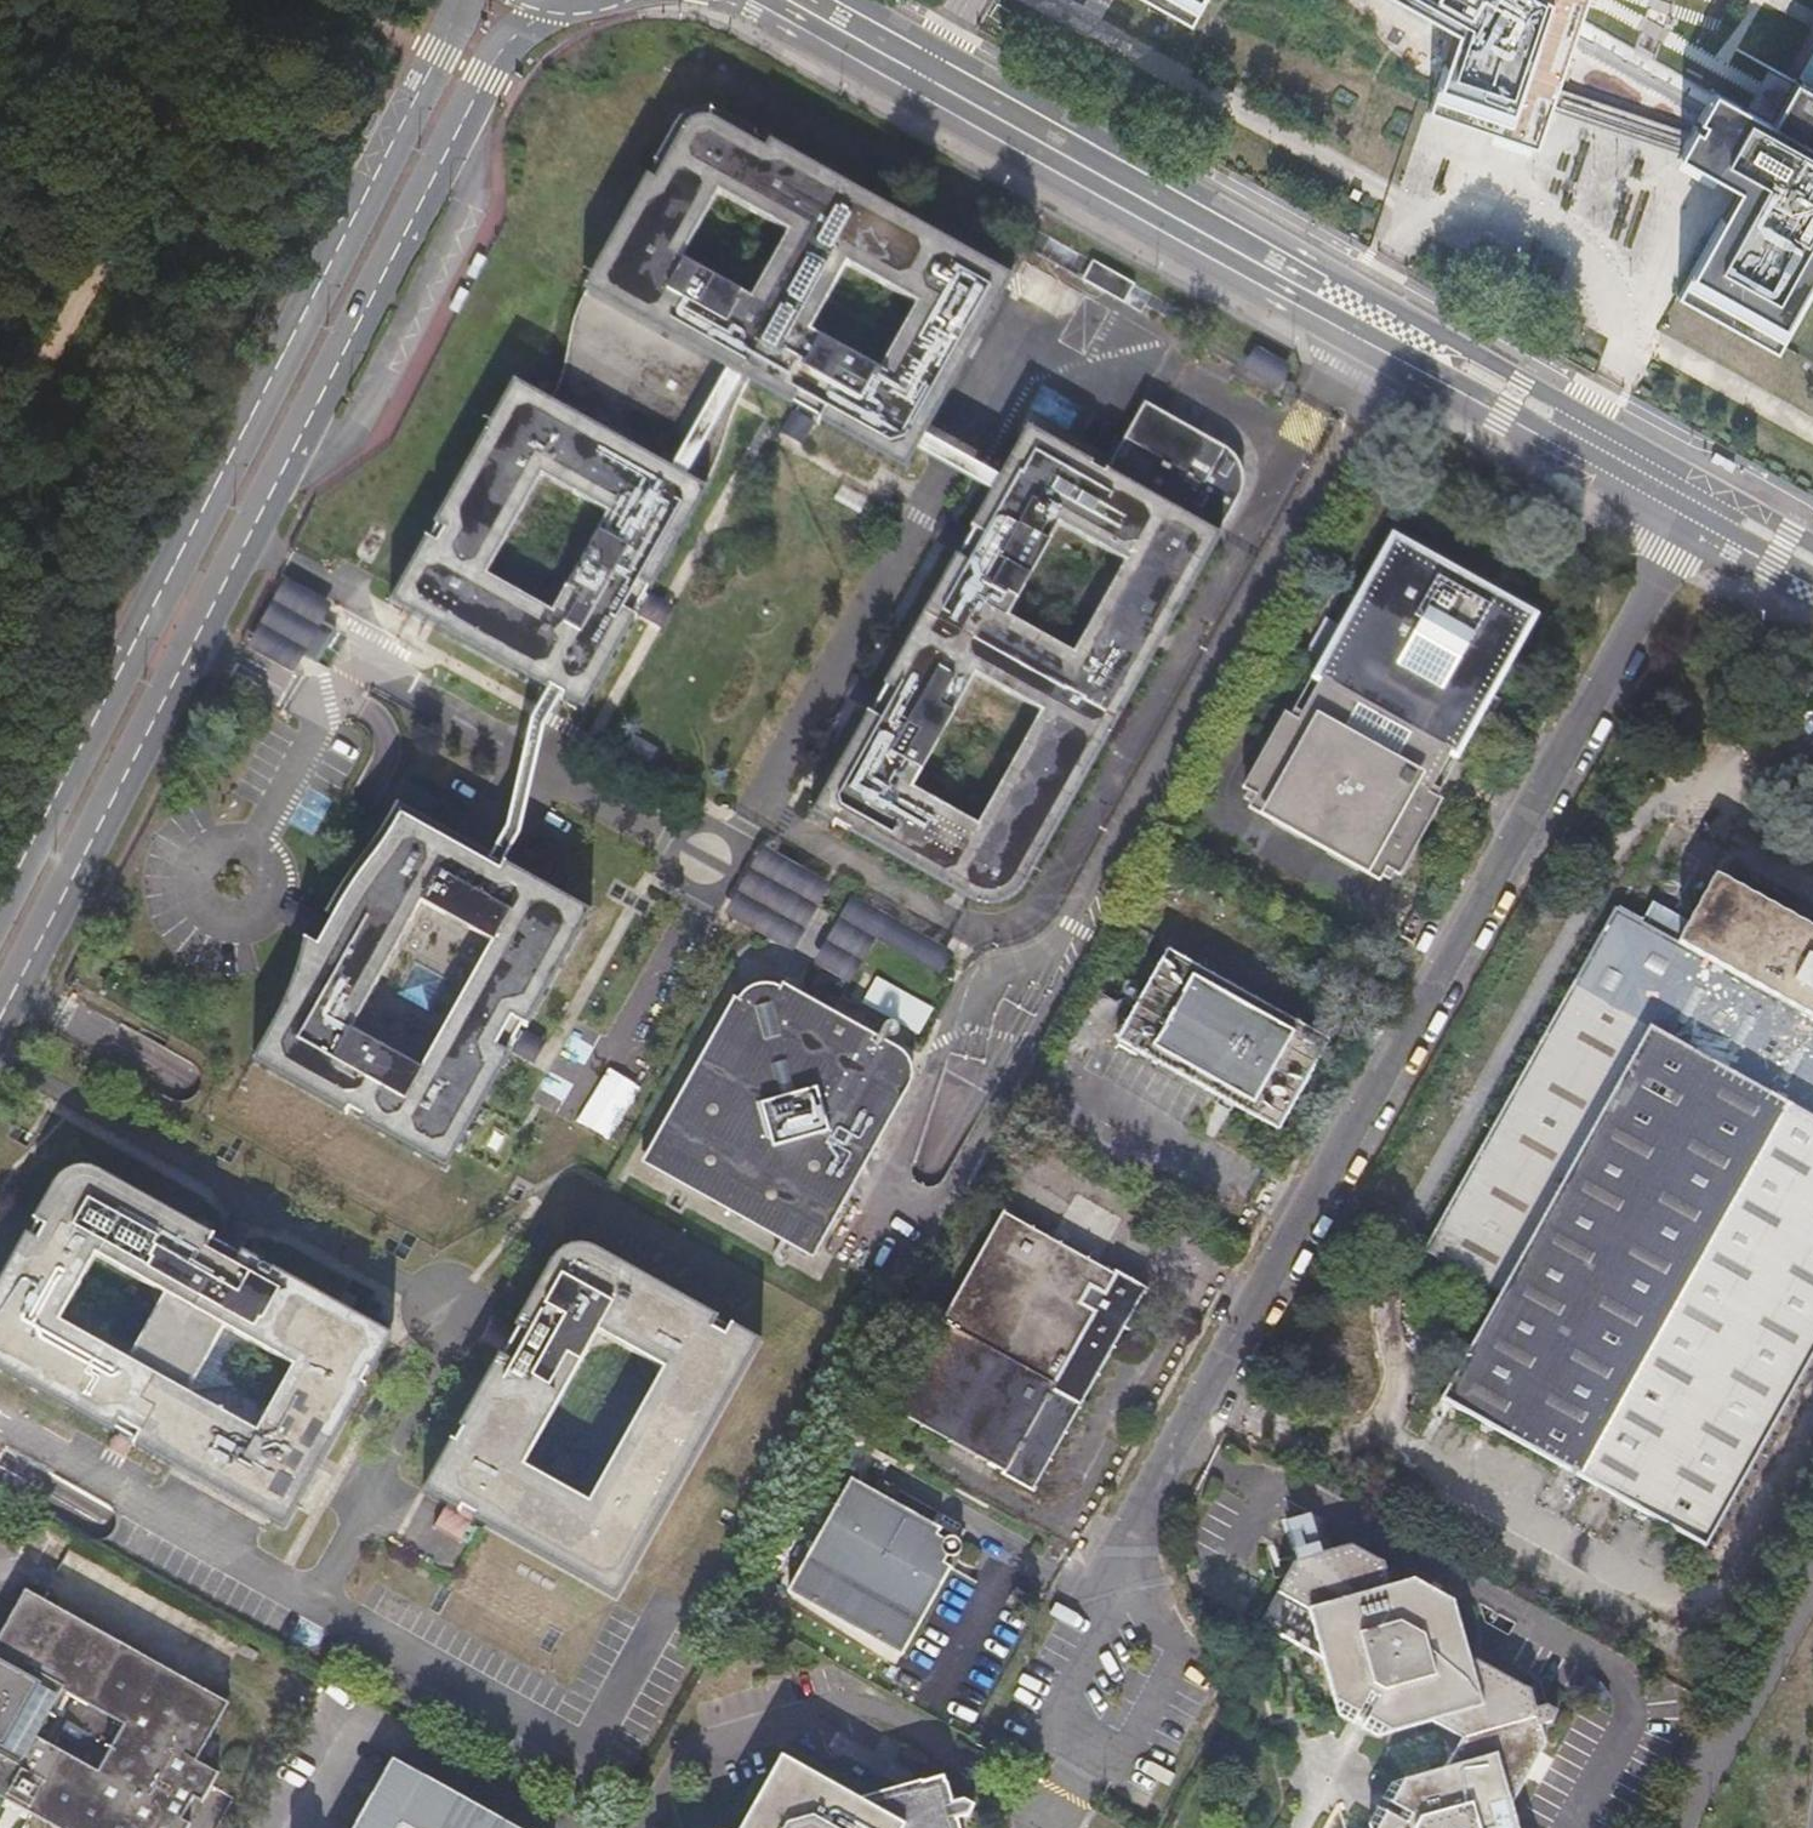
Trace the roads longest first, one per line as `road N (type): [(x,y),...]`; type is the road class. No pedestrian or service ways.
road 1 (tertiary): [(1695,515),(1044,1704),(1132,1753)]
road 2 (tertiary): [(0,1010),(486,77),(550,0)]
road 3 (tertiary): [(767,0),(1695,515)]
road 4 (tertiary): [(454,0),(438,51),(0,902)]
road 5 (tertiary): [(1709,487),(857,0)]
road 6 (track): [(256,0),(0,442)]
road 7 (unclassified): [(1678,1827),(1812,1575)]
road 8 (tertiary): [(1695,515),(1812,579)]

